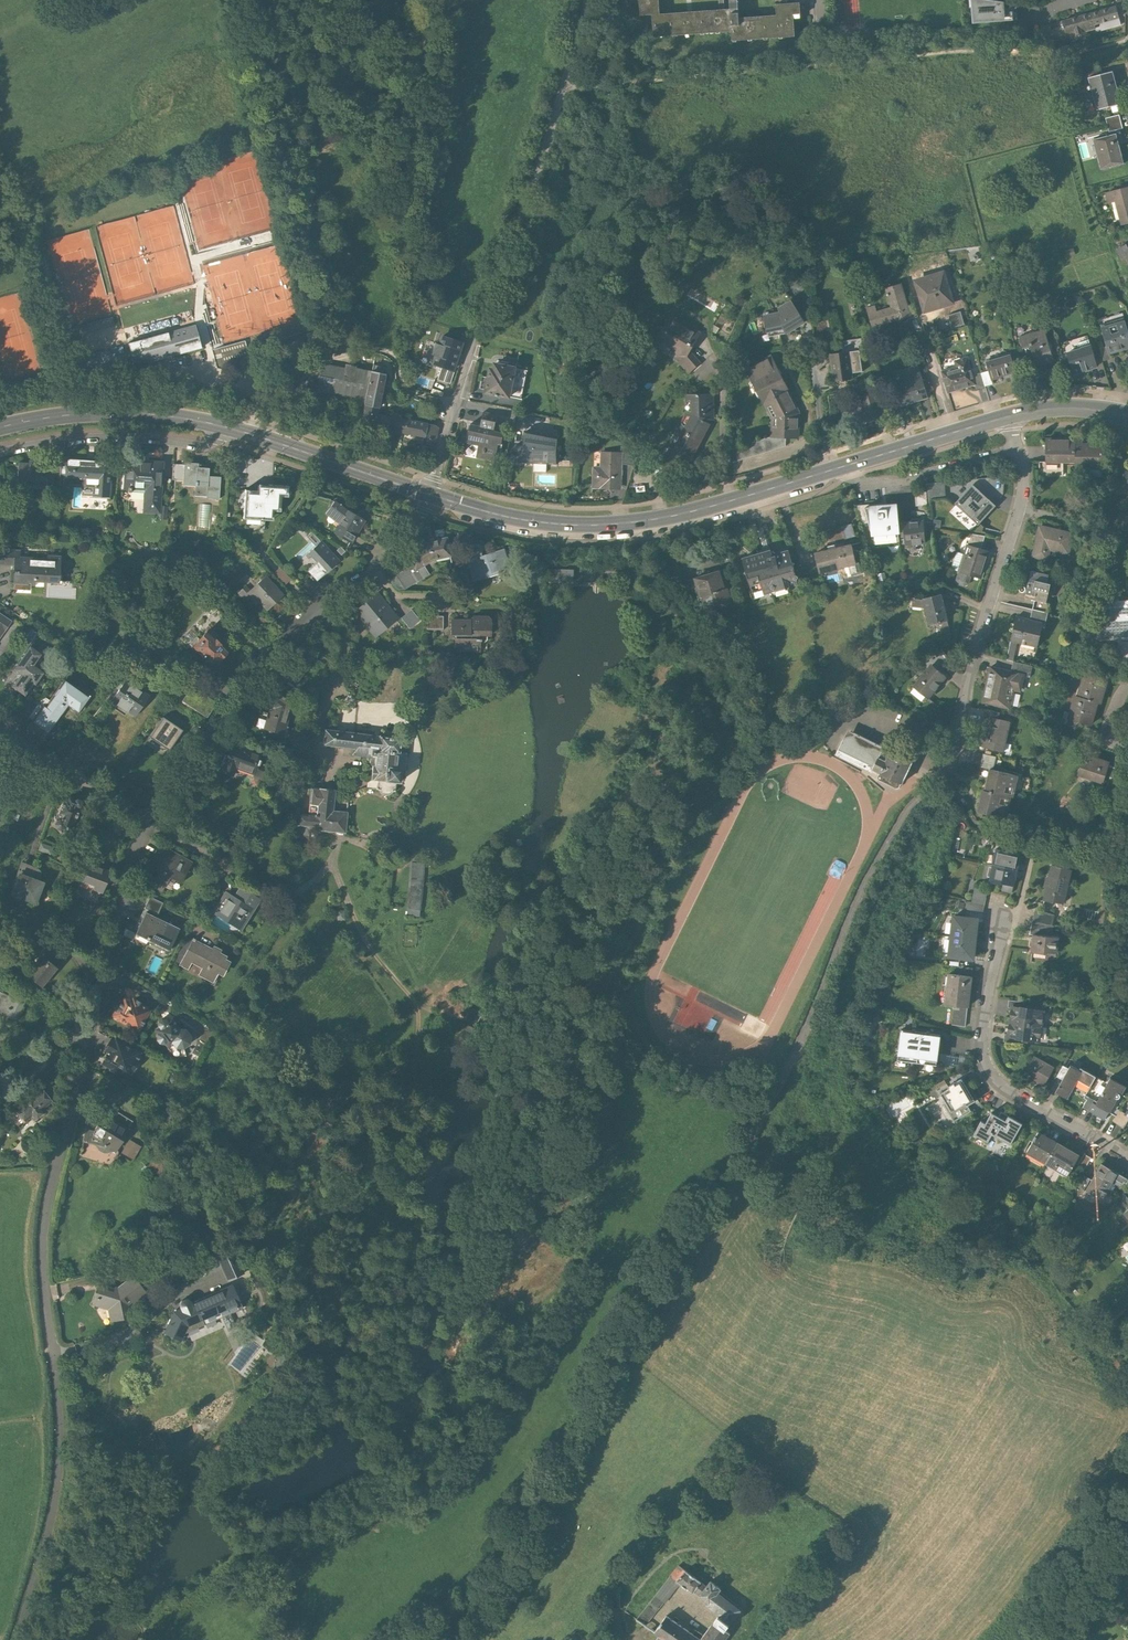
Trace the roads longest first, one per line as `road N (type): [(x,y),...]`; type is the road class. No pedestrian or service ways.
road 1 (track): [(411,1080),(427,1092),(510,1096),(537,1162),(487,1265),(439,1398),(397,1449),(383,1449),(321,1397),(340,1326),(341,1215),(360,1142),(405,1090)]
road 2 (unclassified): [(90,1038),(43,1234),(62,1404),(59,1484),(16,1639)]
road 3 (track): [(537,1162),(561,1122),(597,1005),(655,877),(723,755),(699,660),(679,640),(654,636)]
road 4 (primary): [(430,495),(546,523),(620,524),(732,500),(1007,416)]
road 5 (track): [(626,573),(654,636),(653,689),(637,710),(570,883),(551,996),(534,1023),(506,1040),(473,1032)]
road 6 (unclassified): [(430,495),(593,0)]
road 7 (unclassified): [(430,495),(415,534),(264,669),(176,772),(145,822)]
road 8 (track): [(342,348),(323,301),(311,179),(265,97),(270,57),(243,0)]
road 9 (residential): [(1127,1159),(1003,1089),(984,1060),(985,1013),(1006,924)]
road 10 (residential): [(1019,510),(947,764),(931,787)]
road 11 (residential): [(0,452),(111,437),(203,447),(224,426)]
road 12 (primary): [(0,428),(125,413),(224,426)]
road 13 (unclassified): [(145,822),(90,1038)]
road 14 (primary): [(224,426),(430,495)]
road 15 (track): [(405,1090),(414,1003),(375,954),(351,908)]
road 16 (residential): [(0,738),(145,822)]
road 17 (primary): [(1007,416),(1057,407),(1127,416)]

